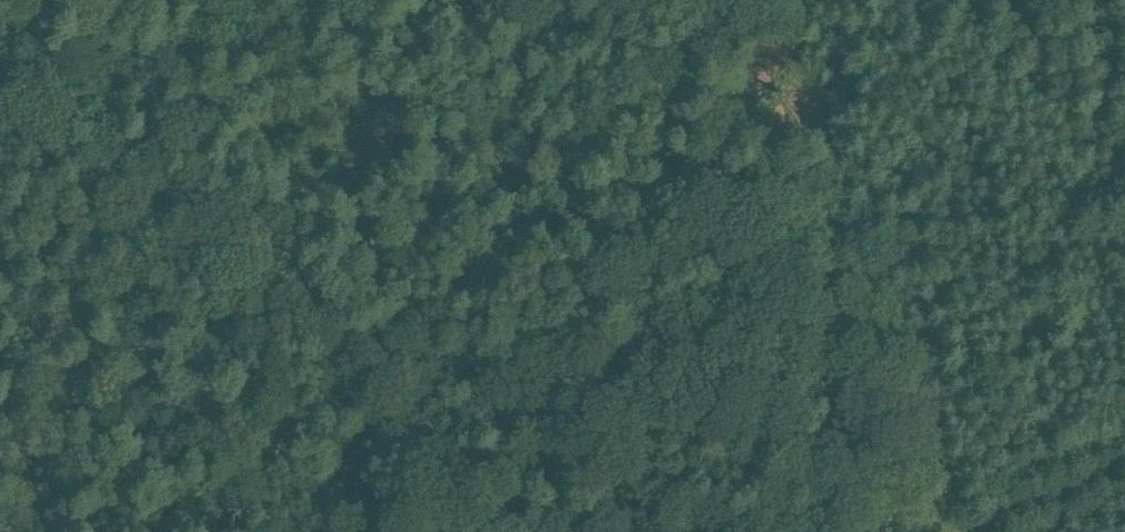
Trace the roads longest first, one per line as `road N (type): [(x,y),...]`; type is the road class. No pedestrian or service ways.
road 1 (track): [(958,531),(1124,462)]

